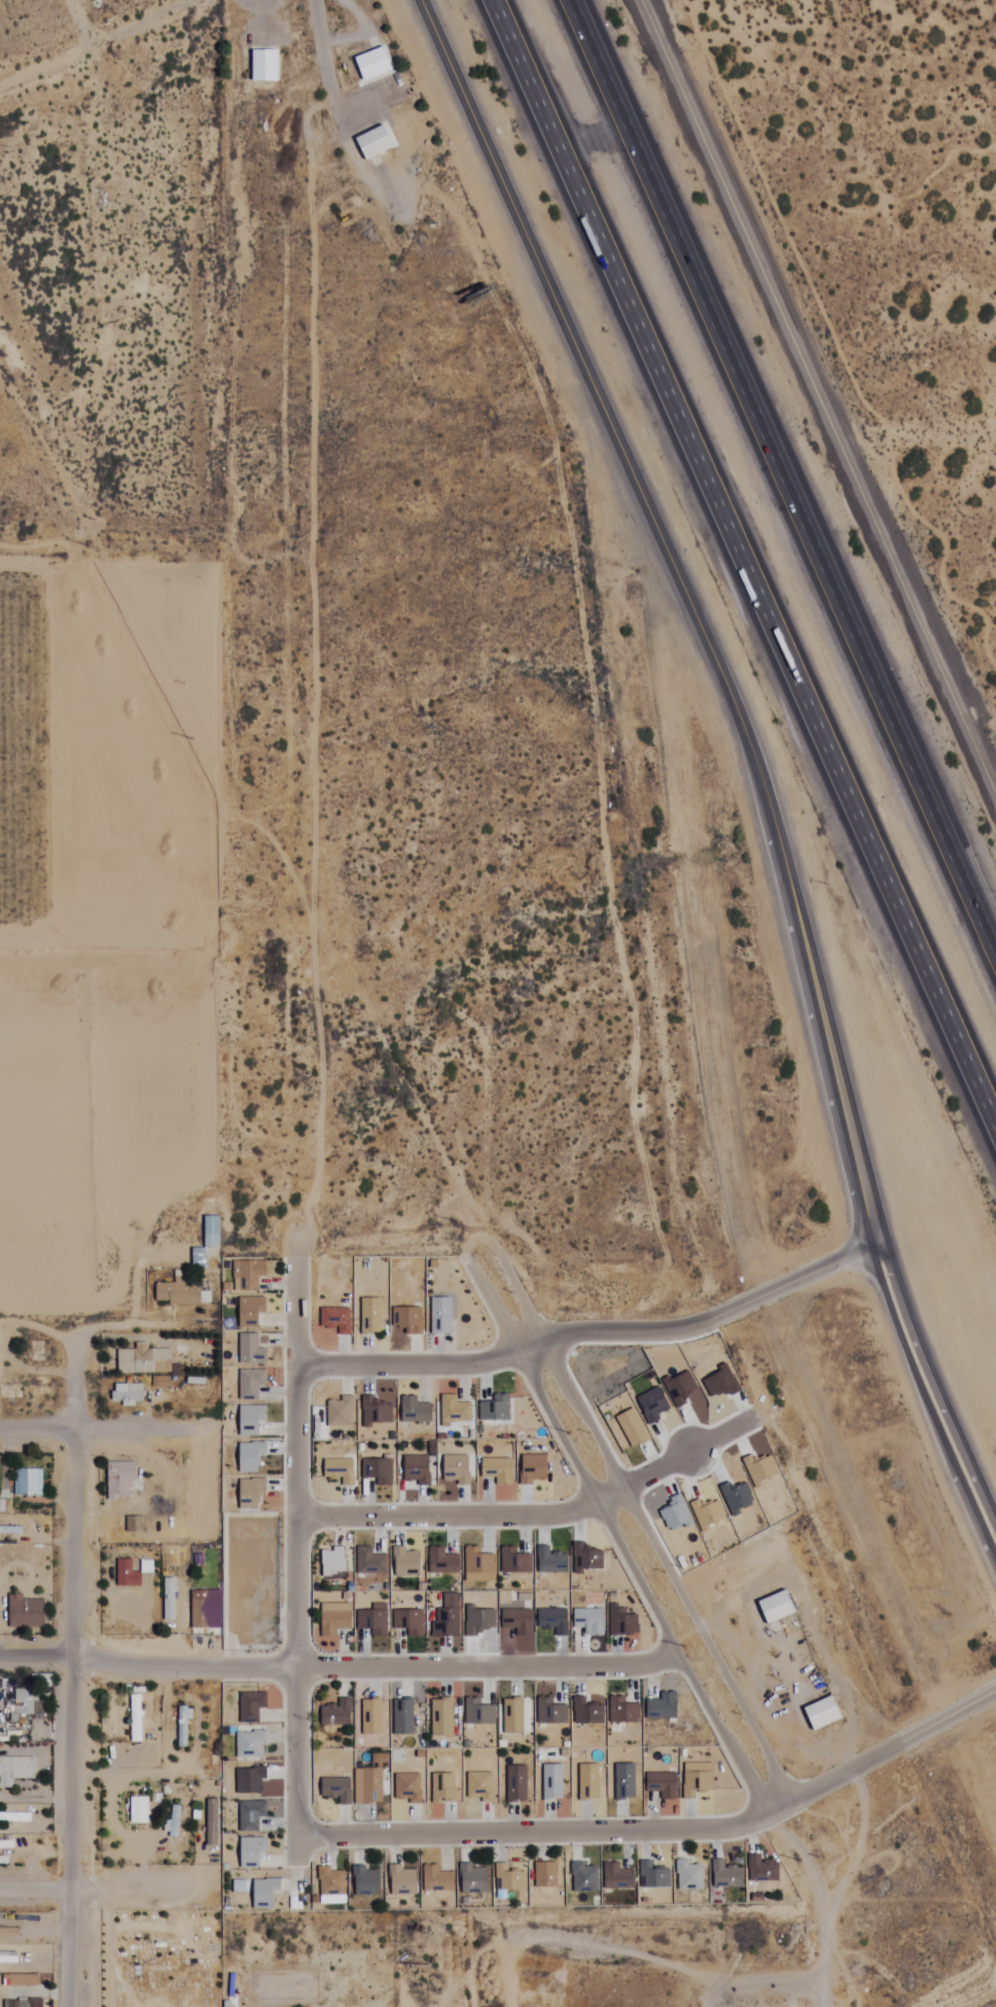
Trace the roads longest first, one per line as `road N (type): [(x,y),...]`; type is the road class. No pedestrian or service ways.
road 1 (tertiary): [(421,0),(740,727),(871,1251)]
road 2 (motorway): [(494,0),(995,1121)]
road 3 (residential): [(69,1661),(80,1215),(85,1196),(128,1152),(136,1131),(138,573)]
road 4 (motorway): [(995,965),(568,0)]
road 5 (residential): [(642,0),(995,795)]
road 6 (residential): [(995,1691),(786,1804),(710,1835),(290,1838)]
road 7 (residential): [(671,1658),(610,1672),(155,1671),(69,1661)]
road 8 (residential): [(289,1869),(289,1265)]
road 9 (residential): [(290,1369),(454,1369),(569,1337),(685,1335),(871,1251)]
road 10 (residential): [(510,1356),(760,1817)]
road 11 (residential): [(786,1804),(538,1345)]
road 12 (residential): [(291,1522),(563,1516),(591,1509),(745,1426)]
road 13 (tertiary): [(871,1251),(878,1301),(995,1588)]
road 14 (residential): [(70,2006),(69,1661)]
road 15 (tertiary): [(995,1535),(871,1251)]
road 16 (track): [(0,88),(107,40),(202,13)]
road 17 (residential): [(206,1887),(0,1887)]
road 18 (residential): [(202,1435),(0,1433)]
road 19 (residential): [(538,1345),(482,1247),(467,1246),(459,1263)]
road 20 (residential): [(0,650),(137,650)]

